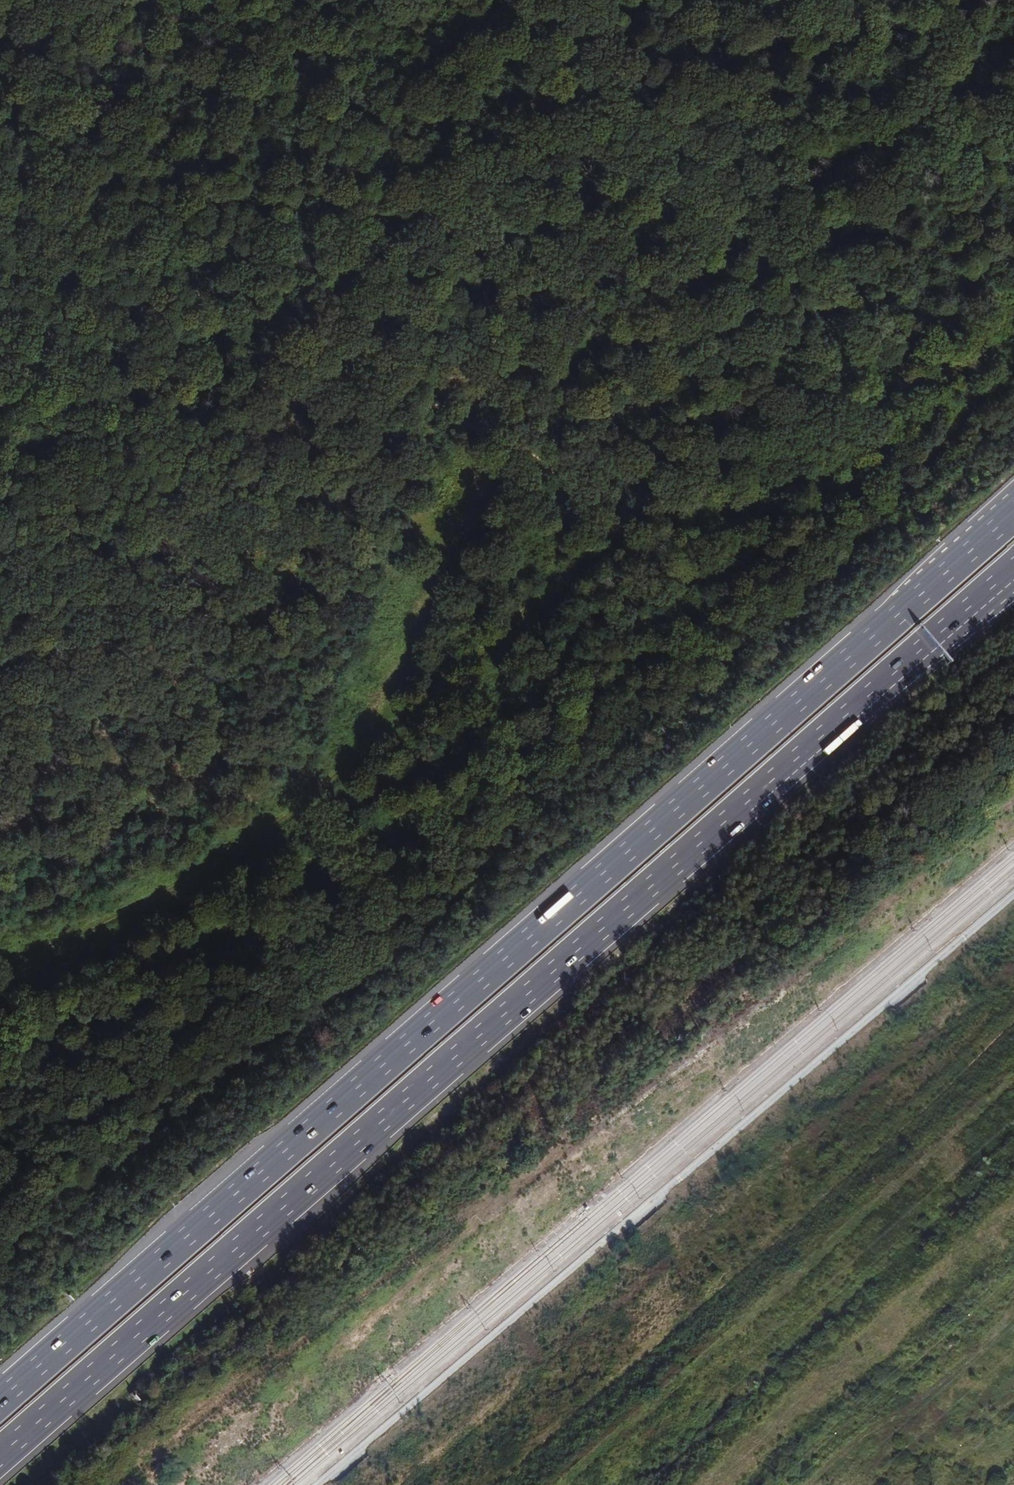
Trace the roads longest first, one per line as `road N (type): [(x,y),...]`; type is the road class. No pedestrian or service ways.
road 1 (motorway): [(1013,511),(0,1399)]
road 2 (motorway): [(0,1456),(1013,569)]
road 3 (track): [(0,970),(189,883),(255,843),(528,608),(553,576),(559,490),(540,459),(486,417),(354,383),(243,321)]
road 4 (track): [(343,992),(757,641),(1013,373)]
road 5 (track): [(404,1484),(917,1049),(1013,990)]
road 6 (track): [(1013,1013),(498,1484)]
road 7 (track): [(243,321),(494,157),(607,0)]
road 8 (track): [(343,992),(230,1064),(0,1249)]
road 9 (track): [(0,76),(75,133),(186,272),(243,321)]
road 10 (track): [(0,472),(243,321)]

